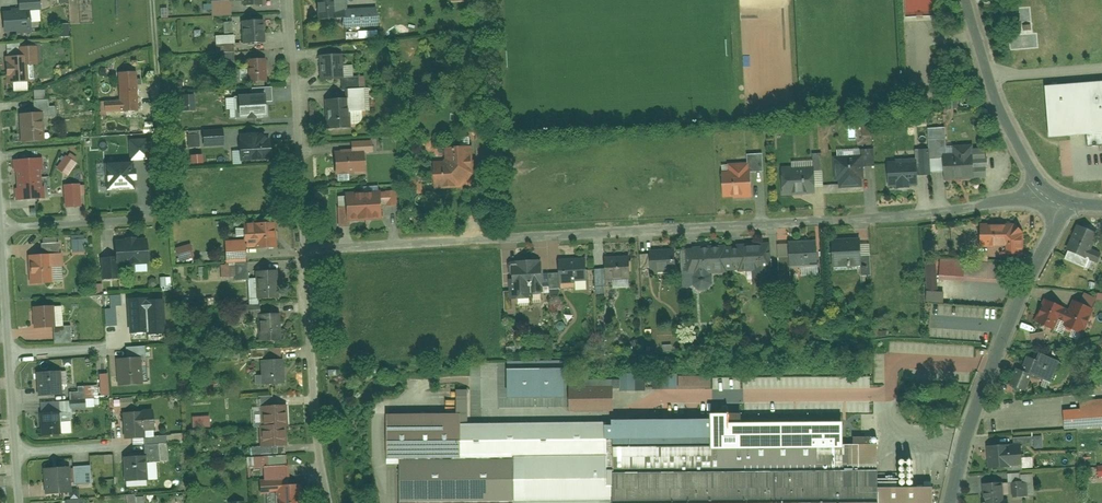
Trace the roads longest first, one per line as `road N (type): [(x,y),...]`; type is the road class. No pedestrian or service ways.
road 1 (residential): [(1043,186),(1023,199),(904,217),(304,251)]
road 2 (residential): [(1069,202),(1009,327),(950,502)]
road 3 (residential): [(0,192),(22,502)]
road 4 (residential): [(304,251),(329,502)]
road 5 (residential): [(304,251),(289,0)]
road 6 (residential): [(965,0),(1003,114),(1043,186)]

